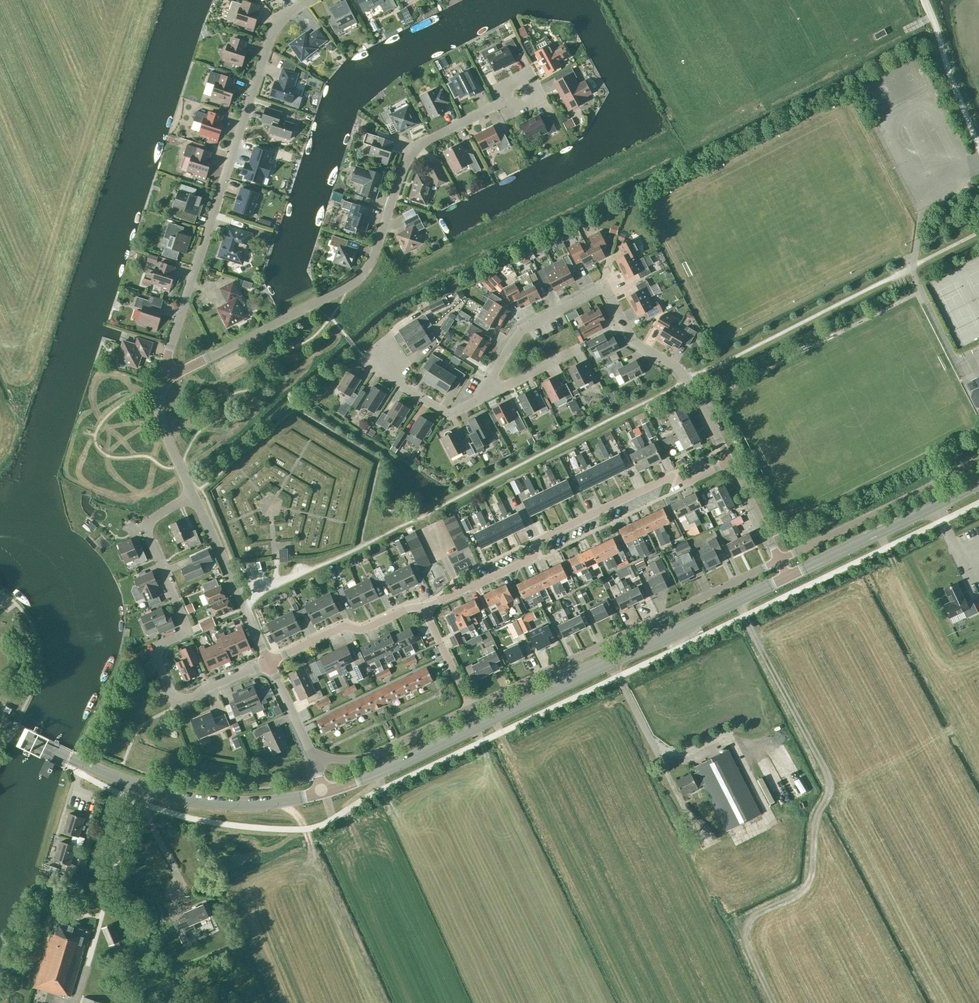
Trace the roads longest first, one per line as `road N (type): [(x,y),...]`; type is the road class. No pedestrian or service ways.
road 1 (tertiary): [(322,792),(786,576)]
road 2 (residential): [(162,381),(350,286),(369,265),(413,146),(506,99)]
road 3 (residential): [(162,381),(268,40),(278,22),(310,0)]
road 4 (residential): [(728,462),(681,375),(631,344),(597,289),(527,322),(484,386),(488,394)]
road 5 (residential): [(268,662),(175,702),(154,650),(185,633),(148,540),(148,522),(191,494)]
road 6 (residential): [(471,708),(778,560)]
road 7 (tertiary): [(322,792),(243,803),(172,796),(0,723)]
road 8 (residential): [(728,462),(683,485),(669,480),(535,543),(526,562),(458,591)]
road 9 (residential): [(978,457),(778,560)]
road 10 (tertiary): [(786,576),(978,482)]
road 11 (residential): [(268,662),(342,627),(359,630),(424,607)]
road 12 (residential): [(315,761),(368,756),(471,708)]
road 13 (unclassified): [(978,150),(927,0)]
road 14 (residential): [(488,394),(444,412),(396,382),(386,360)]
road 15 (residential): [(244,610),(191,494)]

